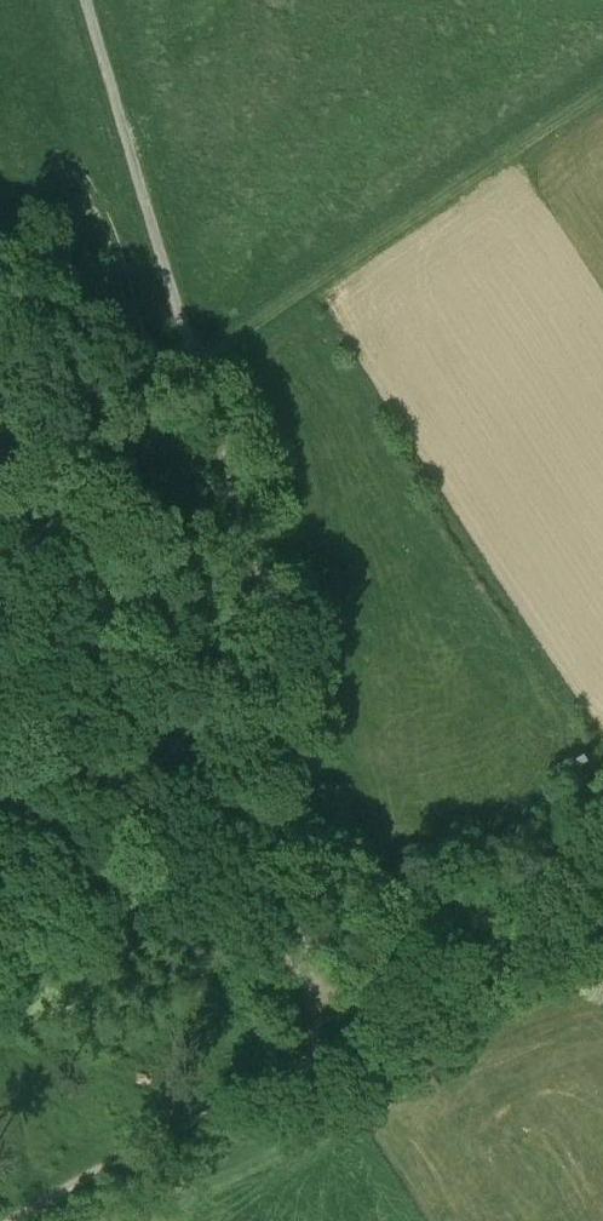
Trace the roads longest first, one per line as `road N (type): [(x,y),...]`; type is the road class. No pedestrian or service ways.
road 1 (track): [(315,1059),(300,872),(232,487),(86,0)]
road 2 (track): [(195,365),(602,94)]
road 3 (track): [(0,801),(306,967)]
road 4 (track): [(315,1059),(88,1173),(10,1220)]
road 5 (track): [(315,1059),(602,960)]

